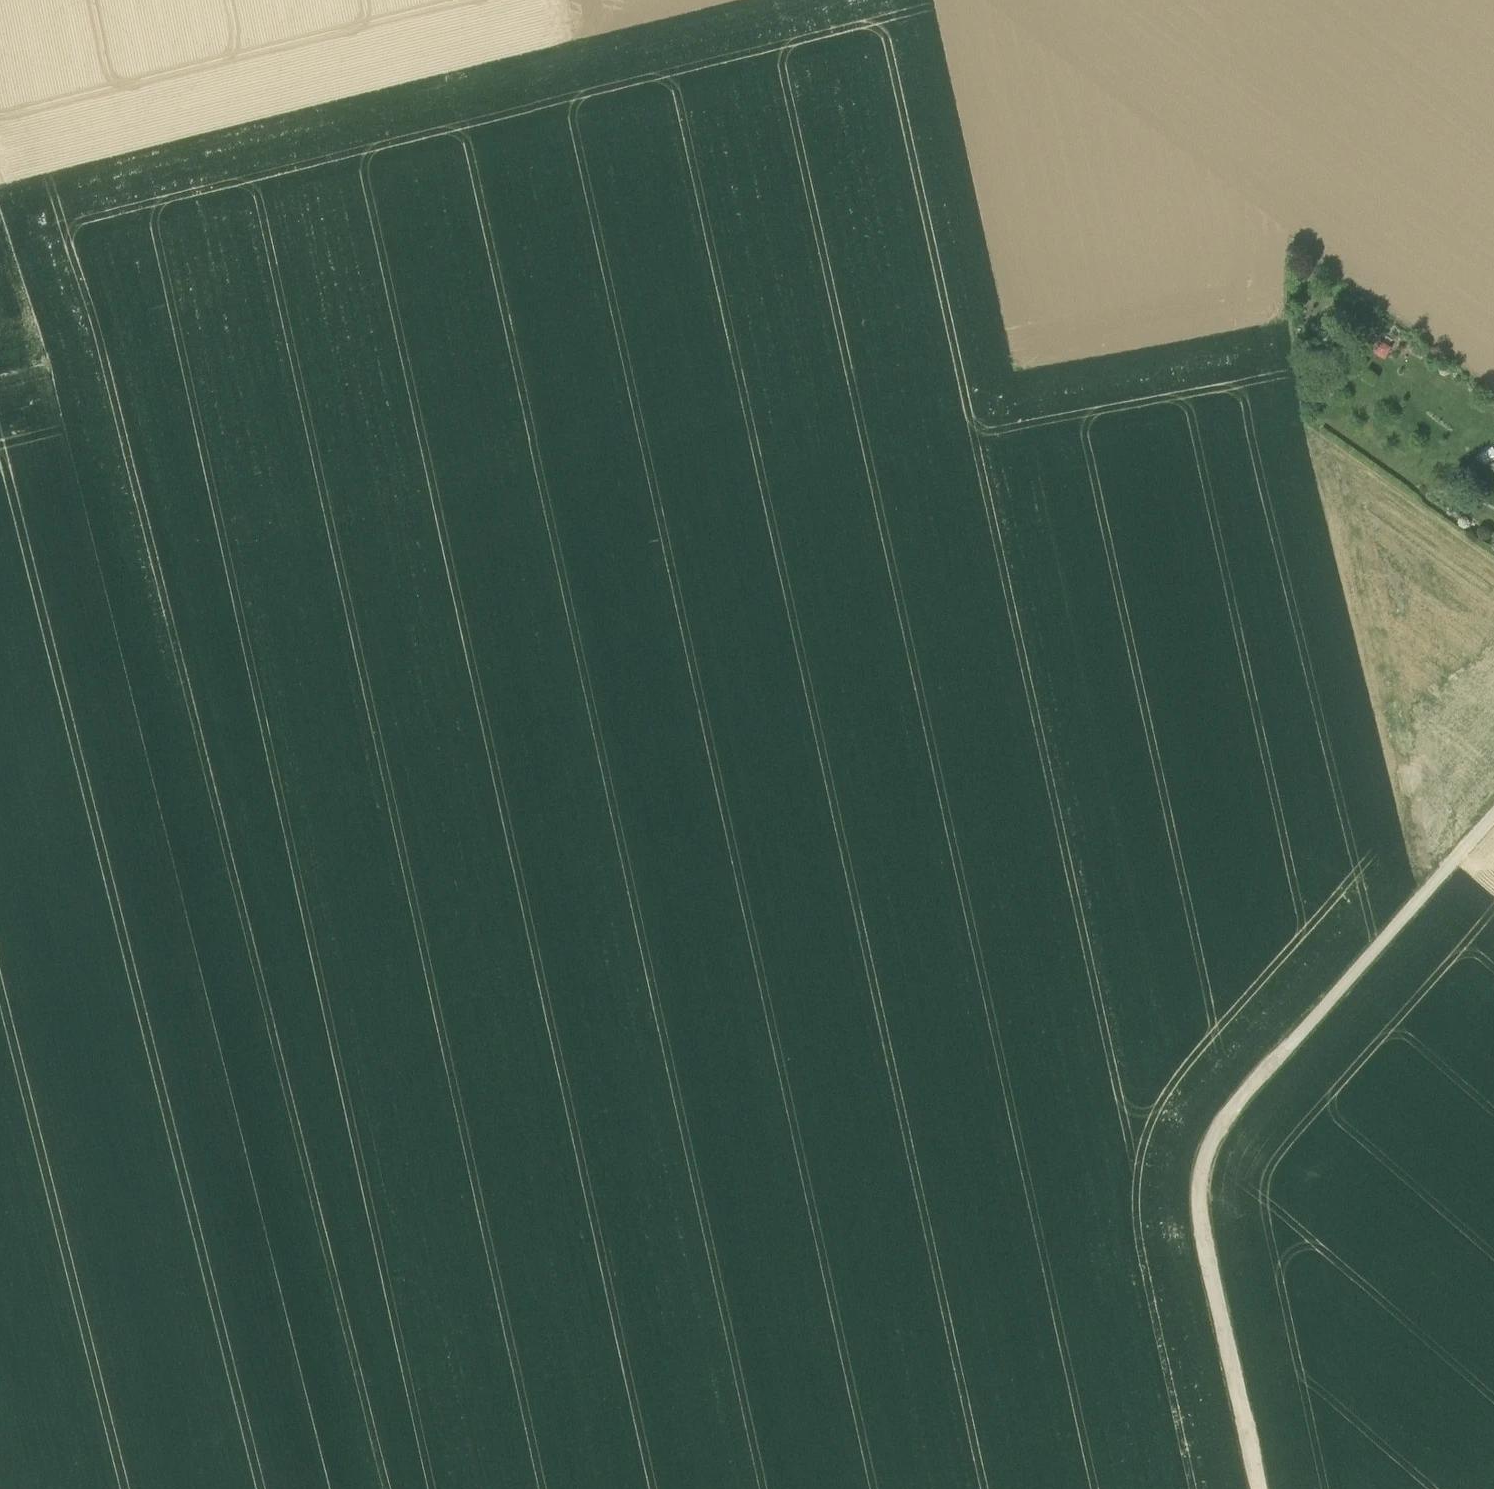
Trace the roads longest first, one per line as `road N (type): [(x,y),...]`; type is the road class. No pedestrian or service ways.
road 1 (track): [(1360,968),(1183,1173),(1256,1488)]
road 2 (unclassified): [(1493,815),(1360,968)]

